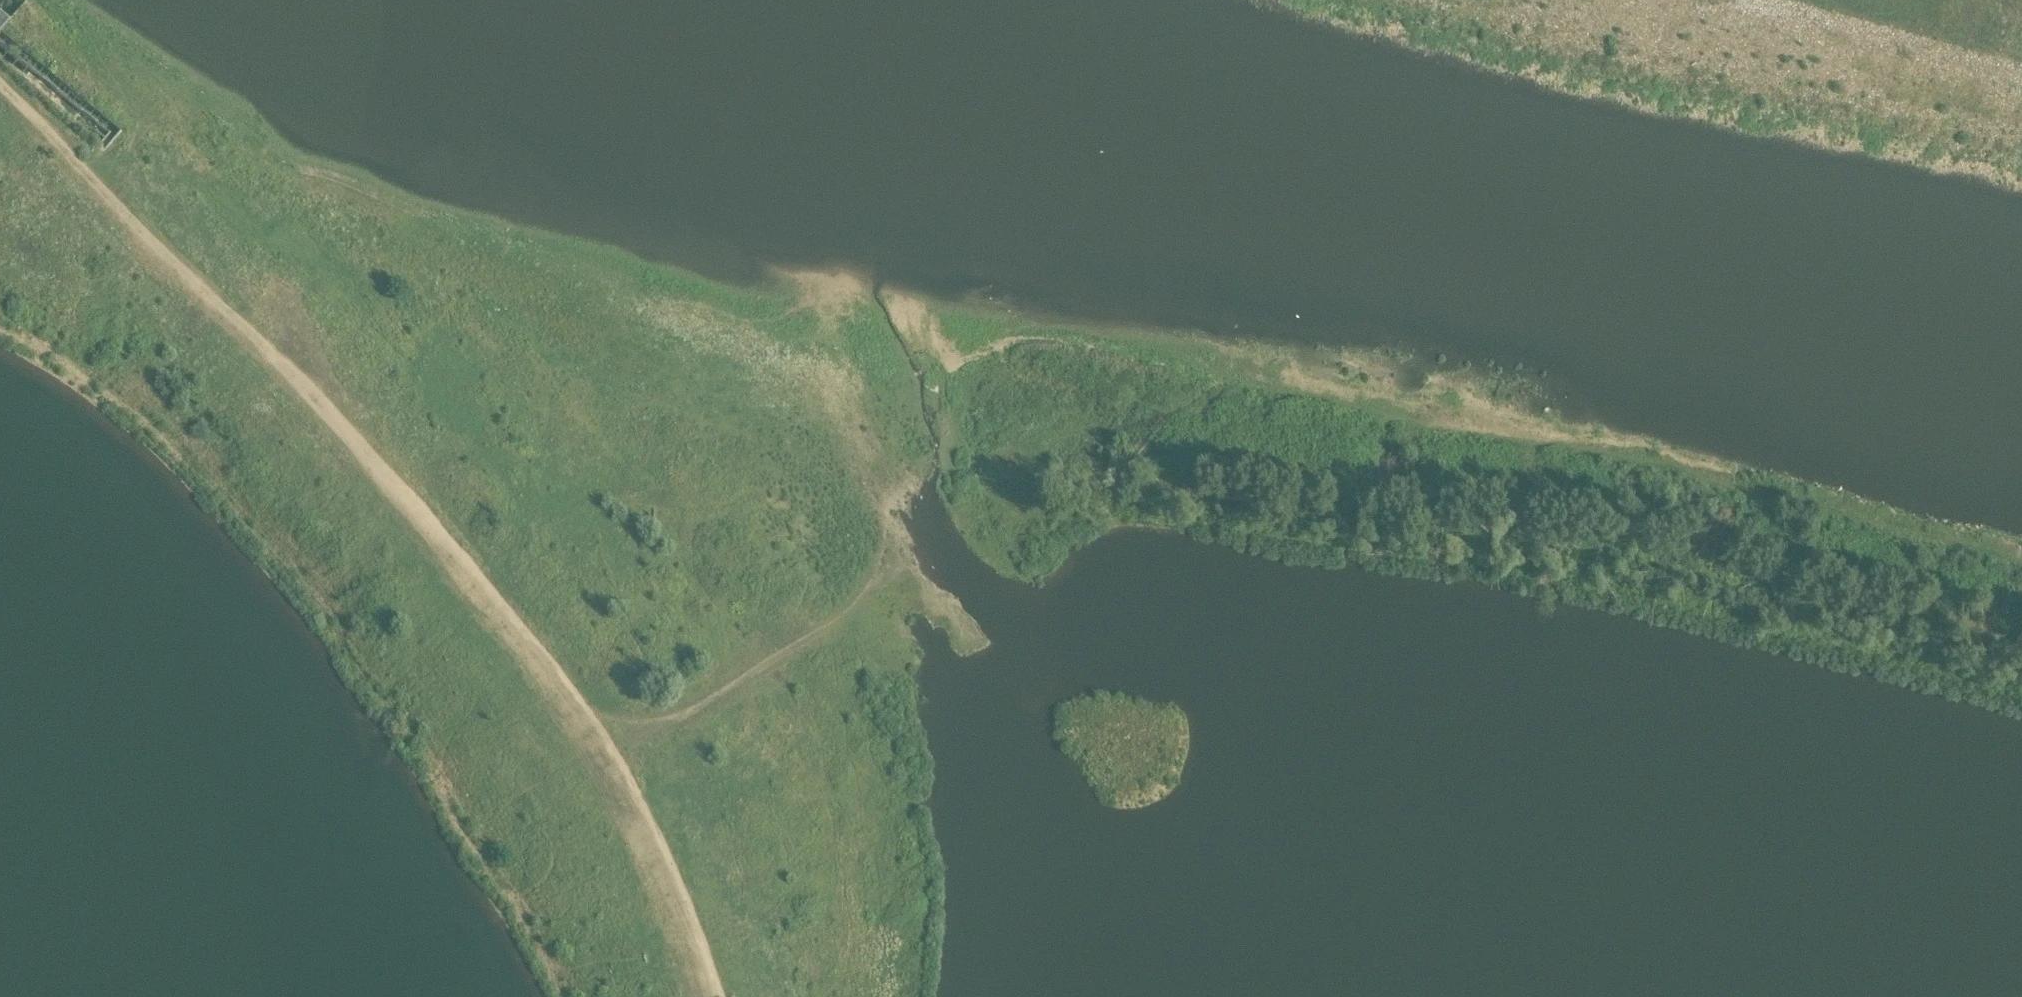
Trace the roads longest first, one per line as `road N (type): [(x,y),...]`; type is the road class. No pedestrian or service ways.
road 1 (track): [(711,996),(641,825),(551,680),(329,412),(182,278),(0,89)]
road 2 (track): [(885,572),(854,606),(668,726),(597,750)]

